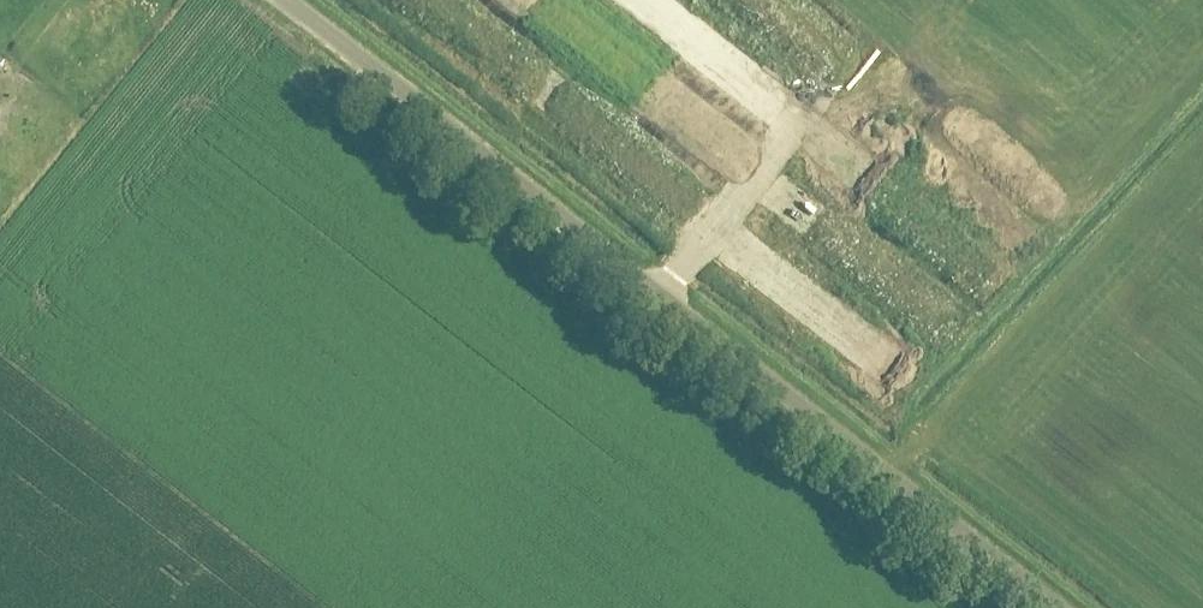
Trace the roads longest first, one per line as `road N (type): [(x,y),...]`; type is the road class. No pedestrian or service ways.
road 1 (unclassified): [(1059,607),(288,0)]

